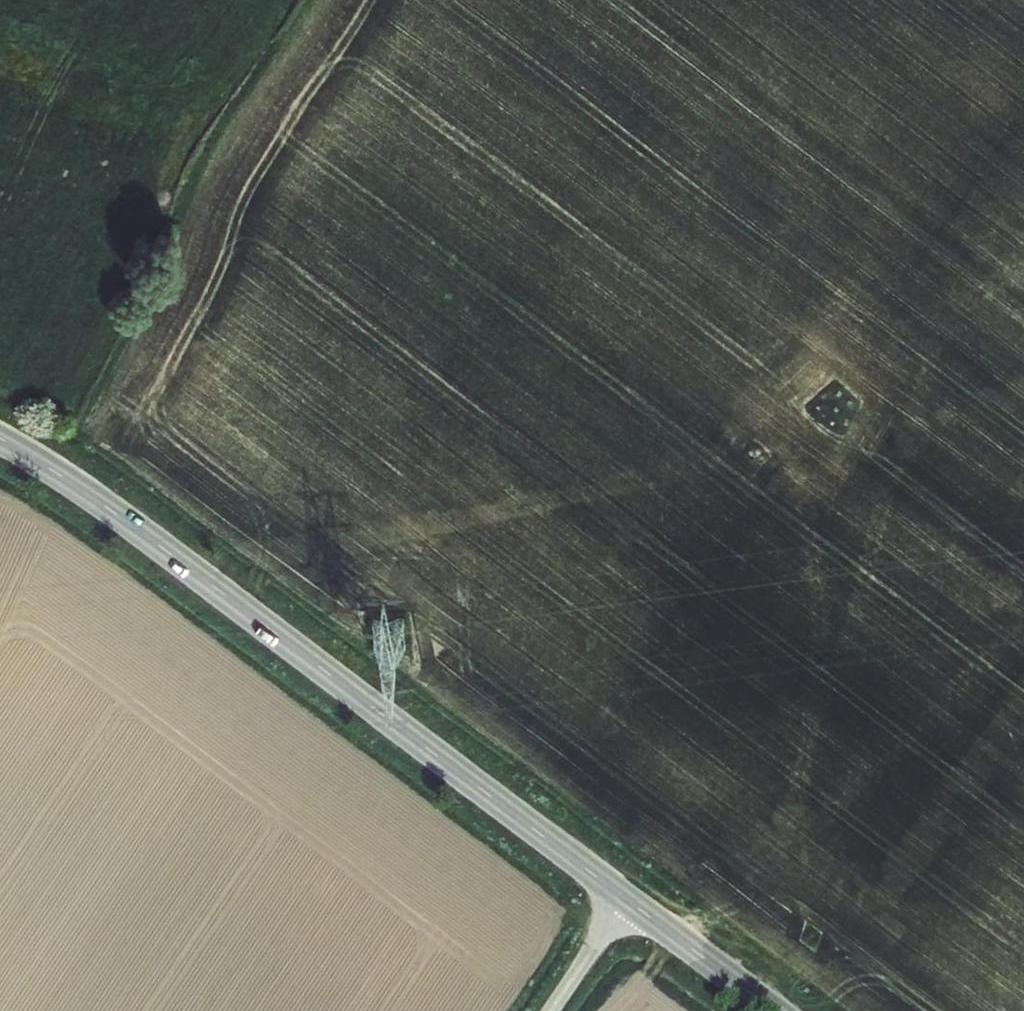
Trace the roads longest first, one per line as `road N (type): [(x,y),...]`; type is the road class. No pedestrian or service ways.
road 1 (tertiary): [(0,438),(105,505),(632,901)]
road 2 (tertiary): [(632,901),(775,1010)]
road 3 (unclassified): [(632,901),(553,1010)]

